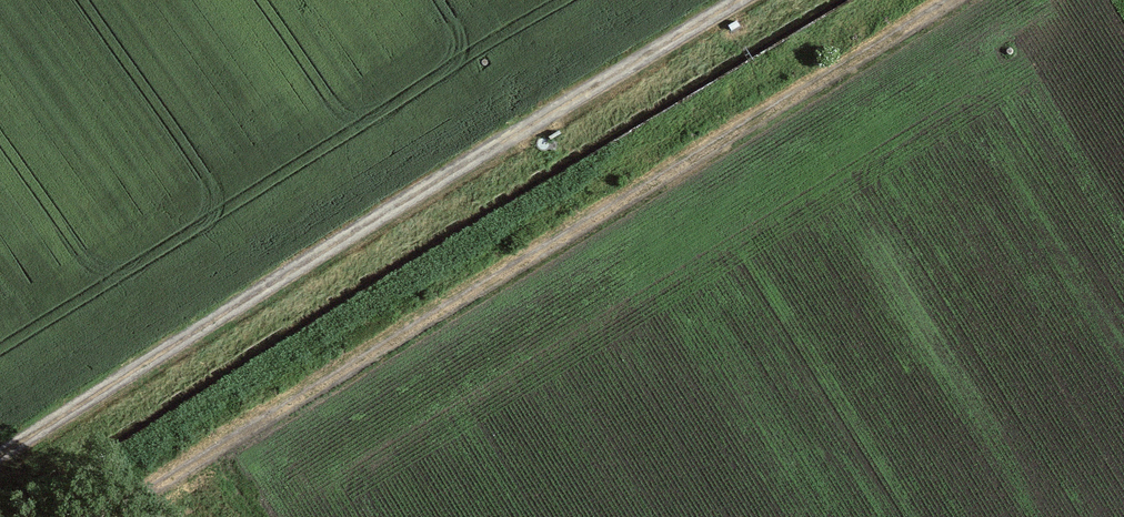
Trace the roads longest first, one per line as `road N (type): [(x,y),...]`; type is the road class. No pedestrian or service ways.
road 1 (track): [(951,0),(109,516)]
road 2 (track): [(745,0),(361,226),(0,452)]

